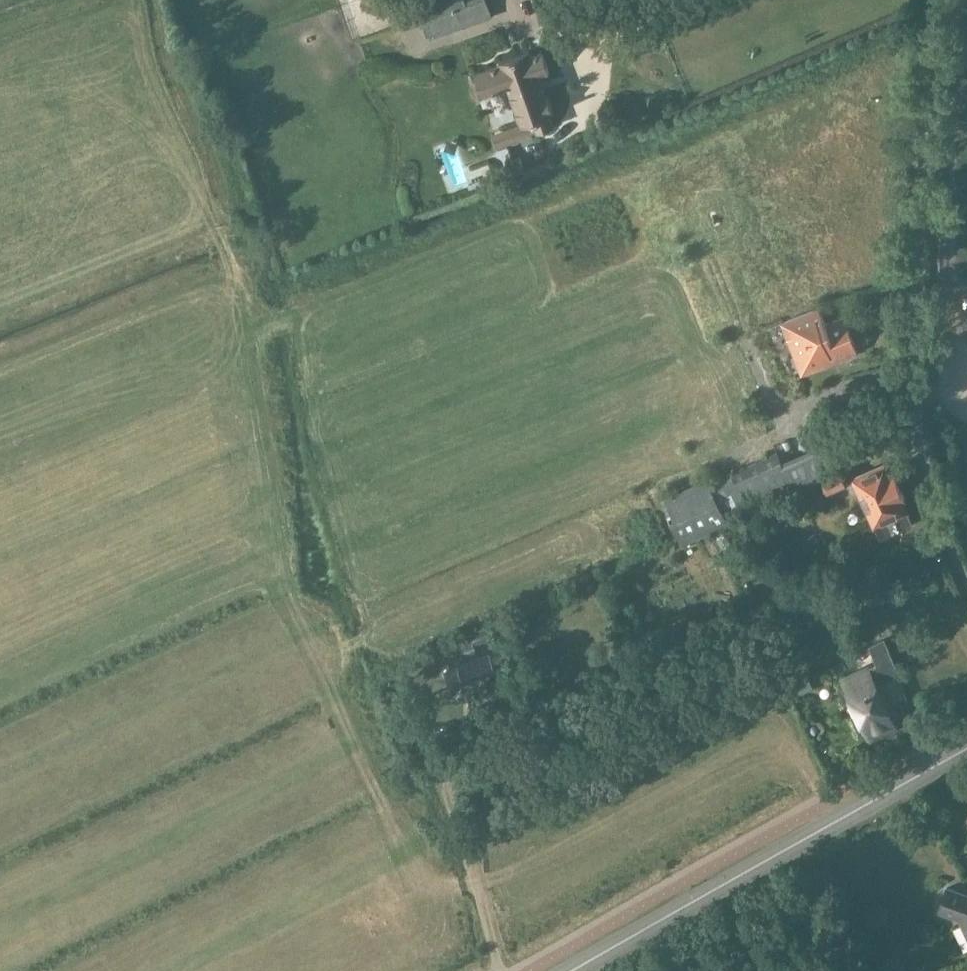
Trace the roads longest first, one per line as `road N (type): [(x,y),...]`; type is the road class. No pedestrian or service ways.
road 1 (track): [(338,650),(292,591),(279,550),(250,330),(509,228),(889,56)]
road 2 (unclassified): [(966,589),(926,486),(914,417),(930,0)]
road 3 (track): [(477,881),(453,888),(428,873),(338,650),(430,611),(583,526),(604,524)]
road 4 (tertiary): [(572,970),(966,748)]
road 5 (track): [(477,881),(742,750),(787,750),(827,803)]
road 6 (track): [(250,330),(206,222),(0,300)]

